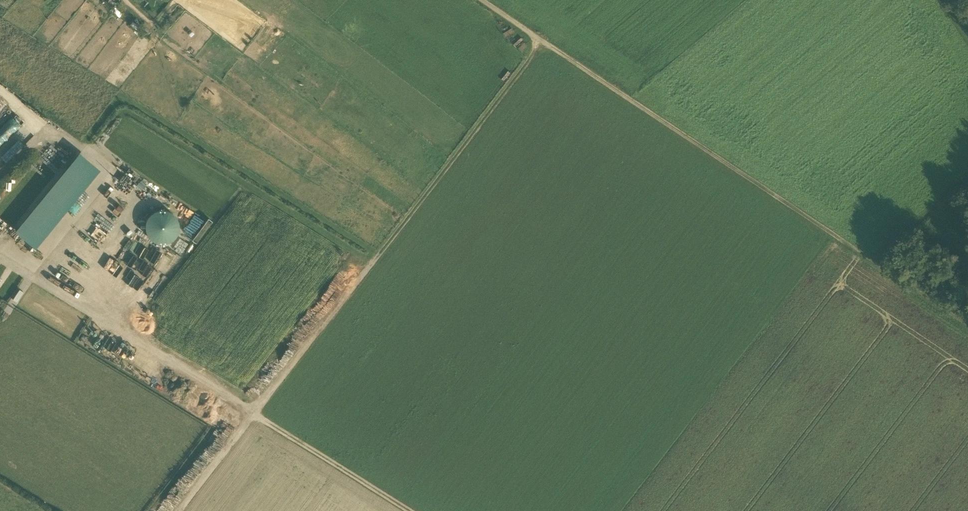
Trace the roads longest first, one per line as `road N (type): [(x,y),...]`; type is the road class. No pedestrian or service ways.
road 1 (track): [(544,41),(180,510)]
road 2 (track): [(482,0),(870,260),(958,182)]
road 3 (track): [(0,256),(412,510)]

